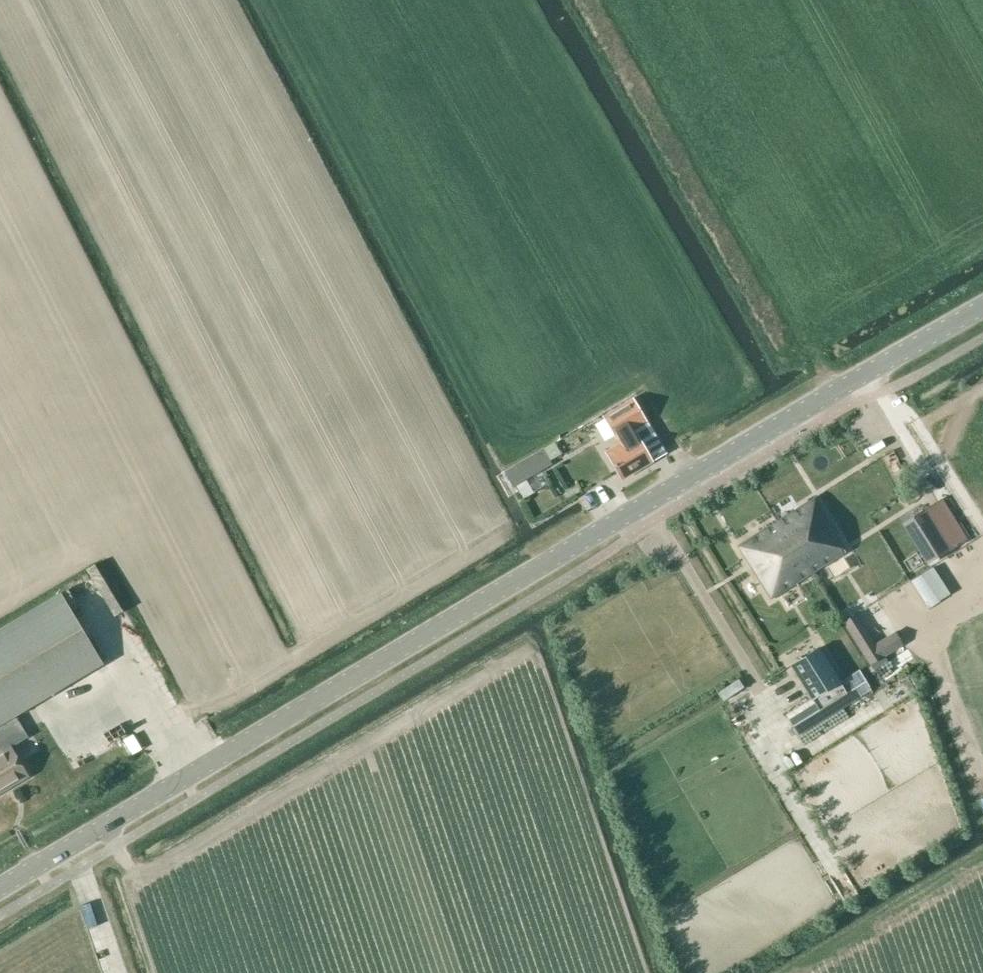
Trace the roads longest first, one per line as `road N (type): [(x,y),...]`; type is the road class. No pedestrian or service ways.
road 1 (tertiary): [(0,896),(768,429),(982,308)]

